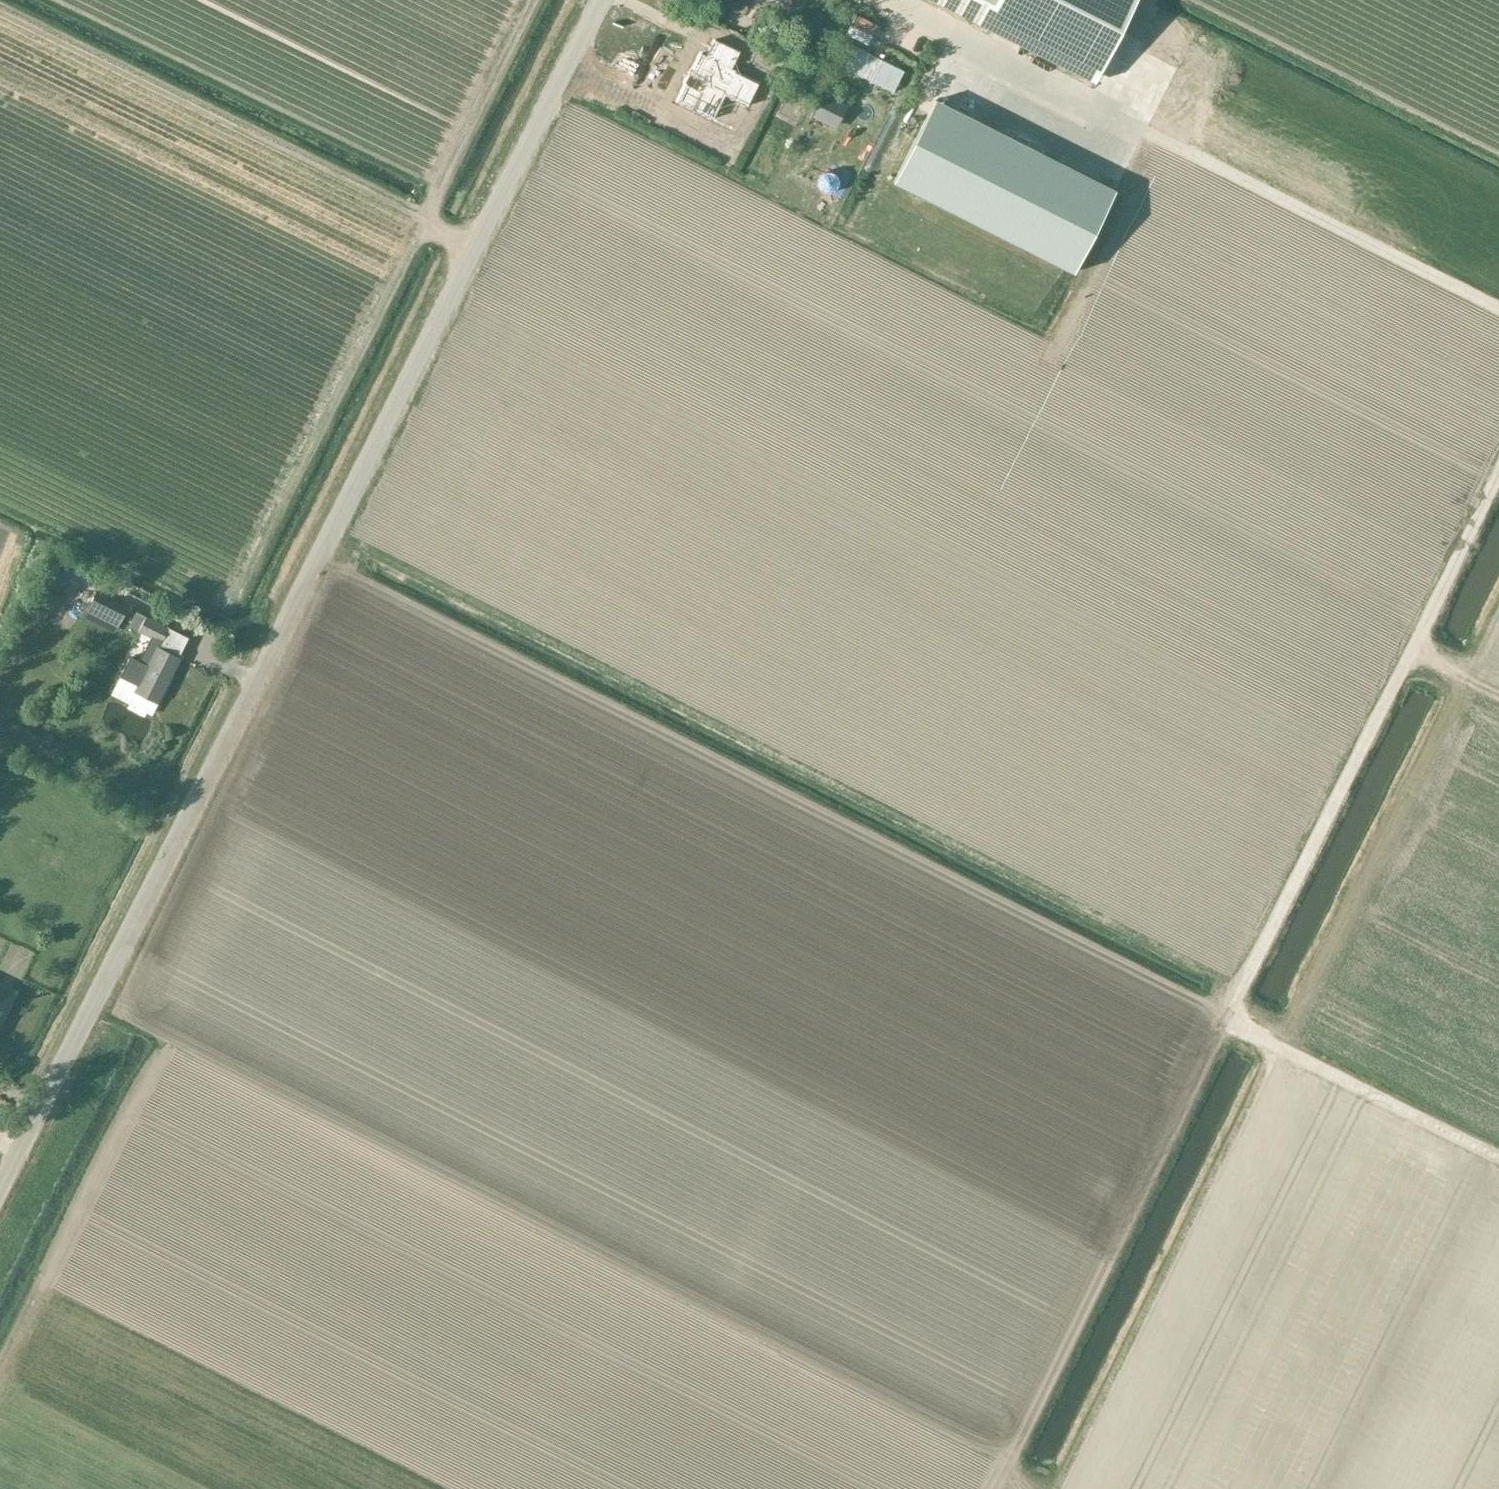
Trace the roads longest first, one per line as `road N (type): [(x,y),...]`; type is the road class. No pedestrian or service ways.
road 1 (unclassified): [(0,1192),(601,0)]

